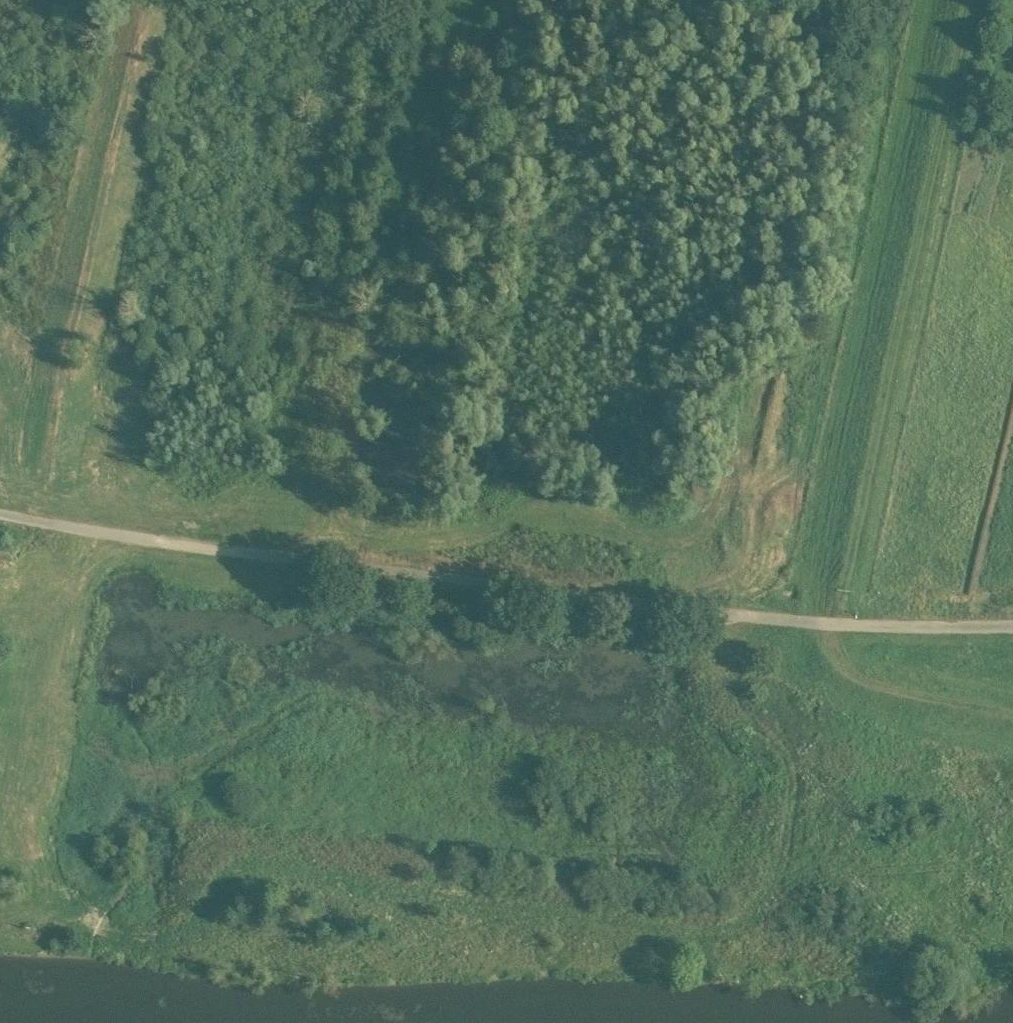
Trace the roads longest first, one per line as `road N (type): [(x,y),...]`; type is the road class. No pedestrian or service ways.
road 1 (unclassified): [(0,511),(137,537),(720,612),(1012,625)]

